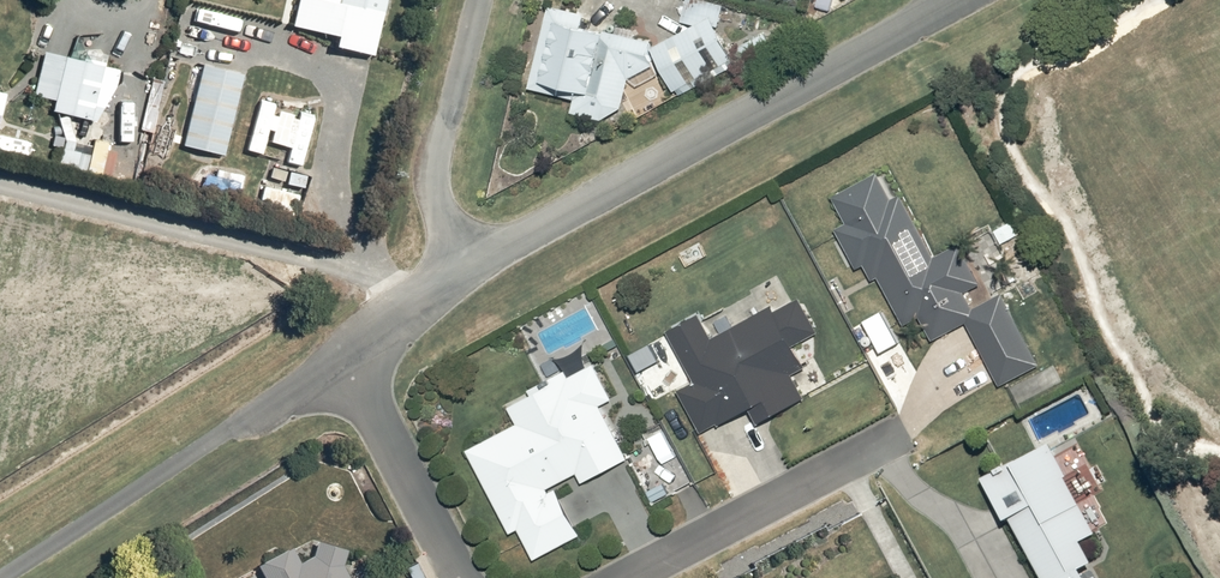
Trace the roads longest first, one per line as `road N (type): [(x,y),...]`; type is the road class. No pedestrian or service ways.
road 1 (residential): [(957,0),(470,263)]
road 2 (residential): [(349,357),(3,577)]
road 3 (residential): [(633,577),(890,440)]
road 4 (residential): [(477,0),(435,185),(440,216),(470,263)]
road 5 (residential): [(465,577),(349,357)]
road 6 (residential): [(470,263),(349,357)]

